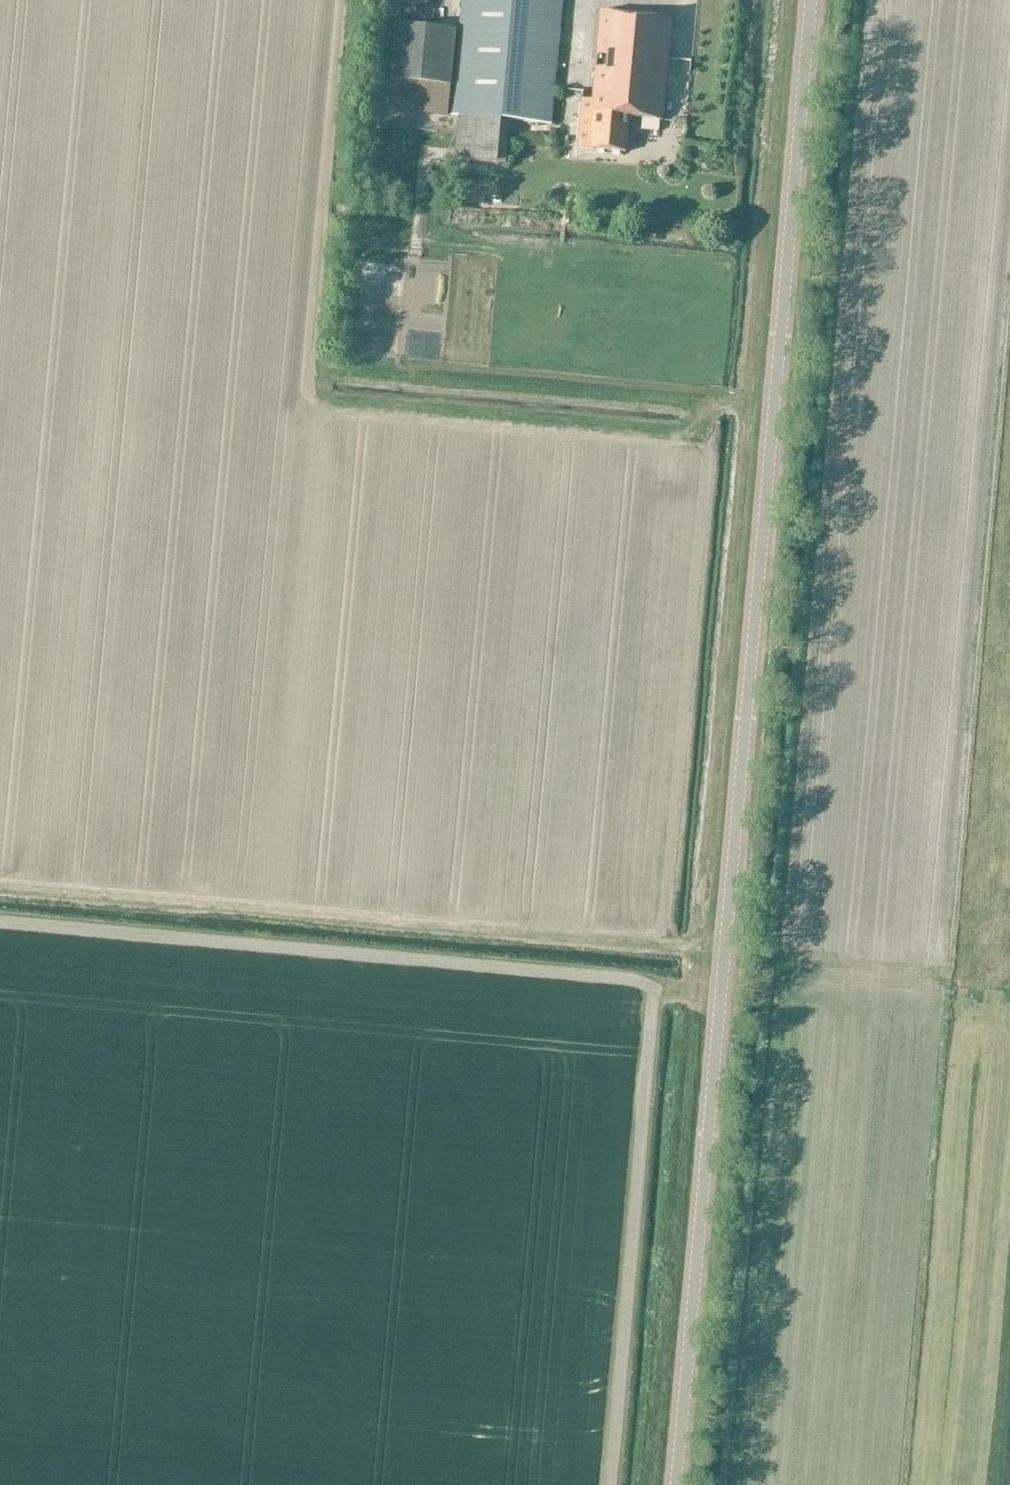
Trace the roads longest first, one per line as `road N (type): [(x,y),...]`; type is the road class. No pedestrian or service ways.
road 1 (tertiary): [(677,1484),(808,0)]
road 2 (track): [(937,989),(722,968)]

